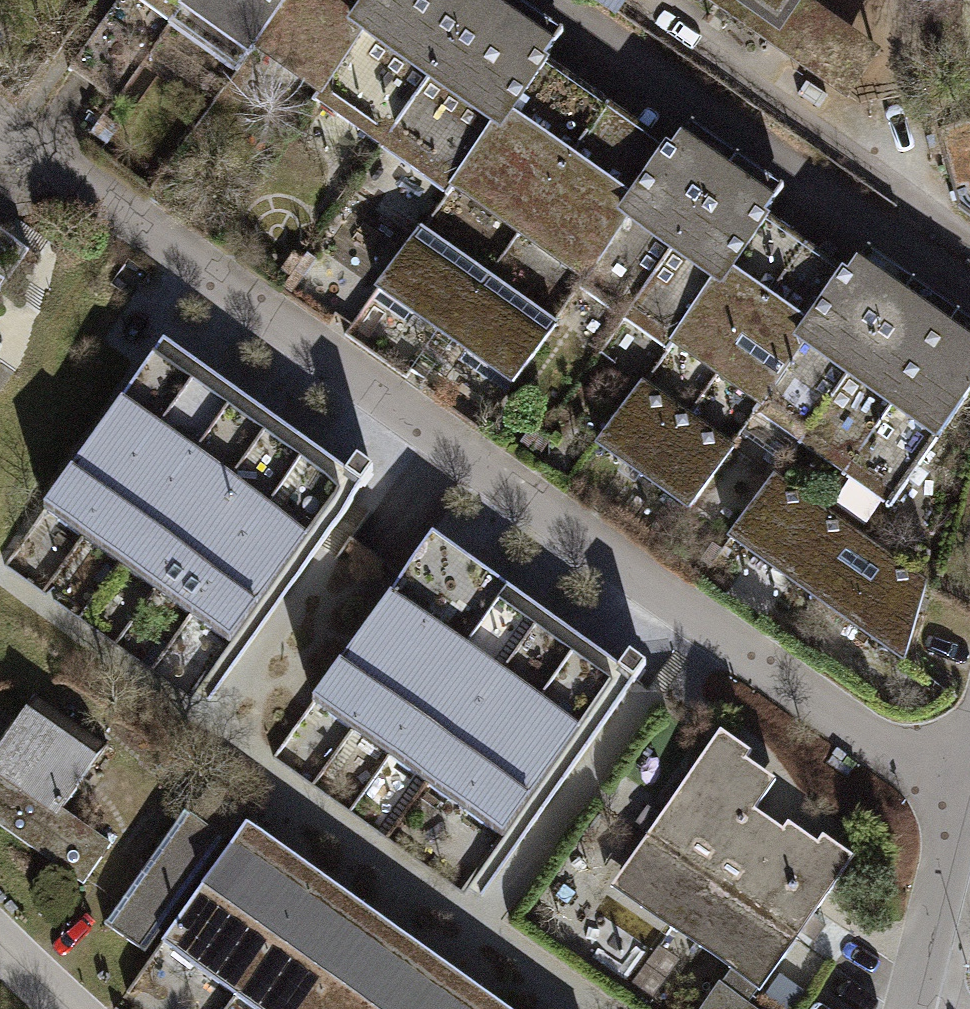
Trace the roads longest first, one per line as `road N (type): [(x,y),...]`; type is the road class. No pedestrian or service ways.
road 1 (residential): [(962,785),(905,763),(0,157)]
road 2 (residential): [(621,0),(969,247)]
road 3 (residential): [(909,1008),(962,785)]

